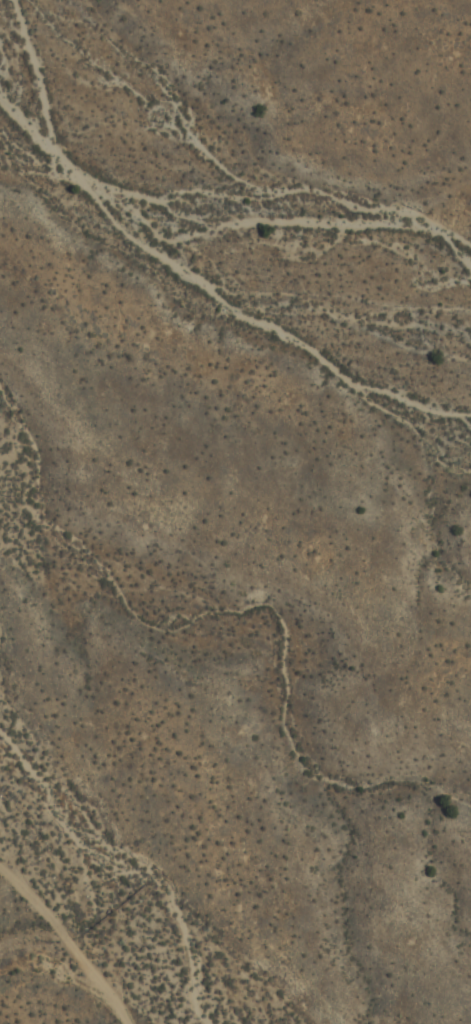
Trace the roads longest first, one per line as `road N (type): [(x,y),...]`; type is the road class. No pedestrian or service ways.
road 1 (track): [(0,886),(116,997),(125,1023)]

